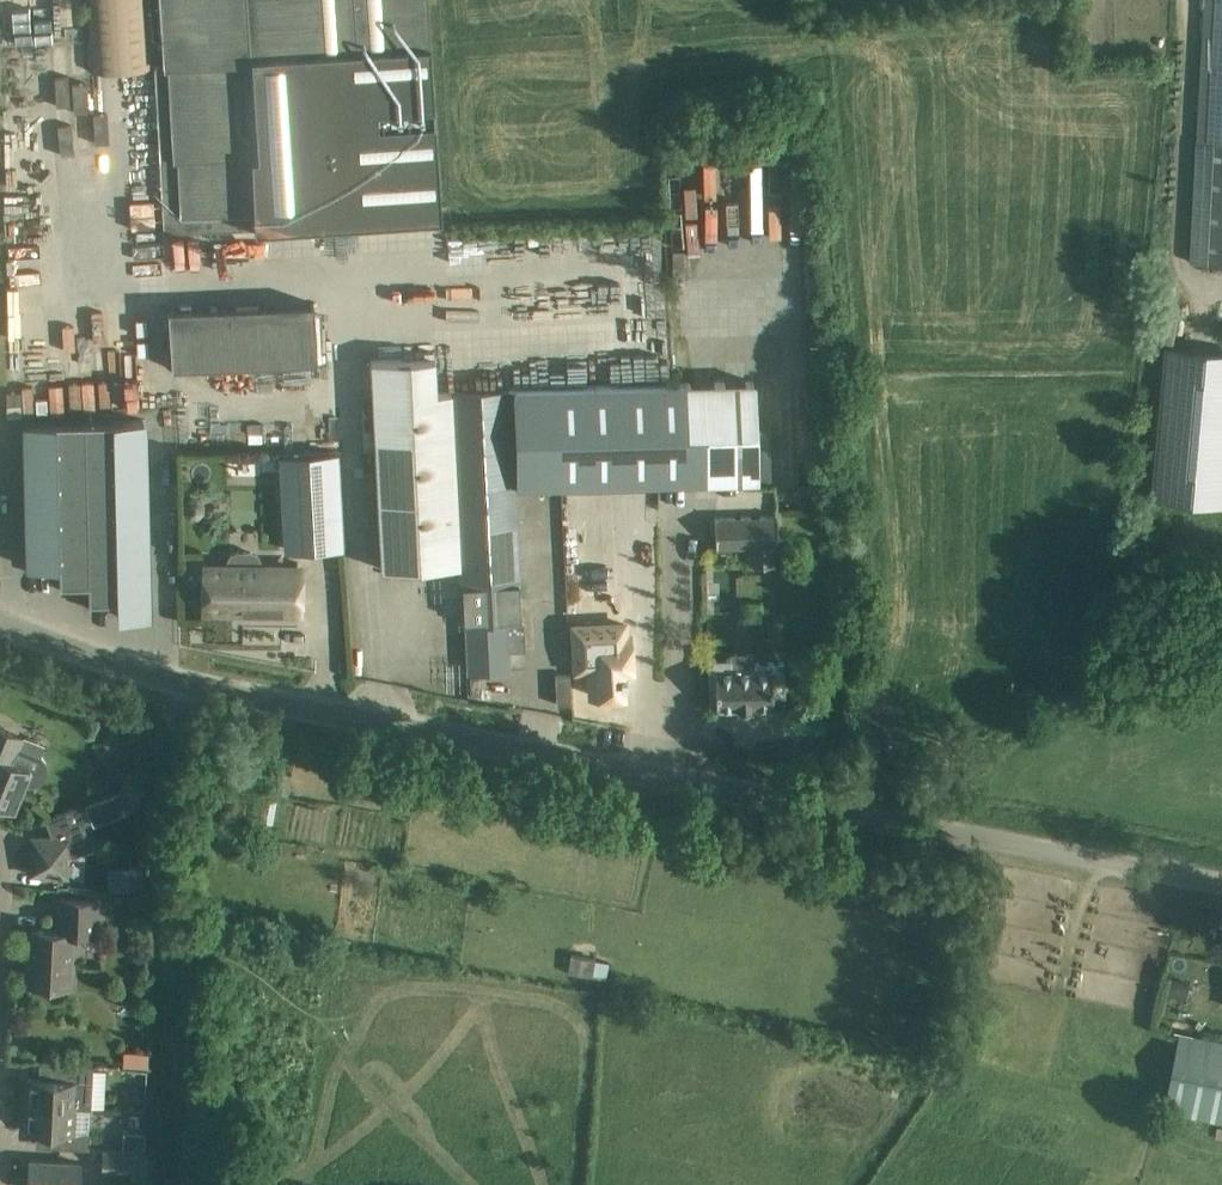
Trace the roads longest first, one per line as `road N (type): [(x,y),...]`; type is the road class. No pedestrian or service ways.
road 1 (unclassified): [(1221,883),(173,685),(0,623)]
road 2 (residential): [(0,970),(0,846)]

